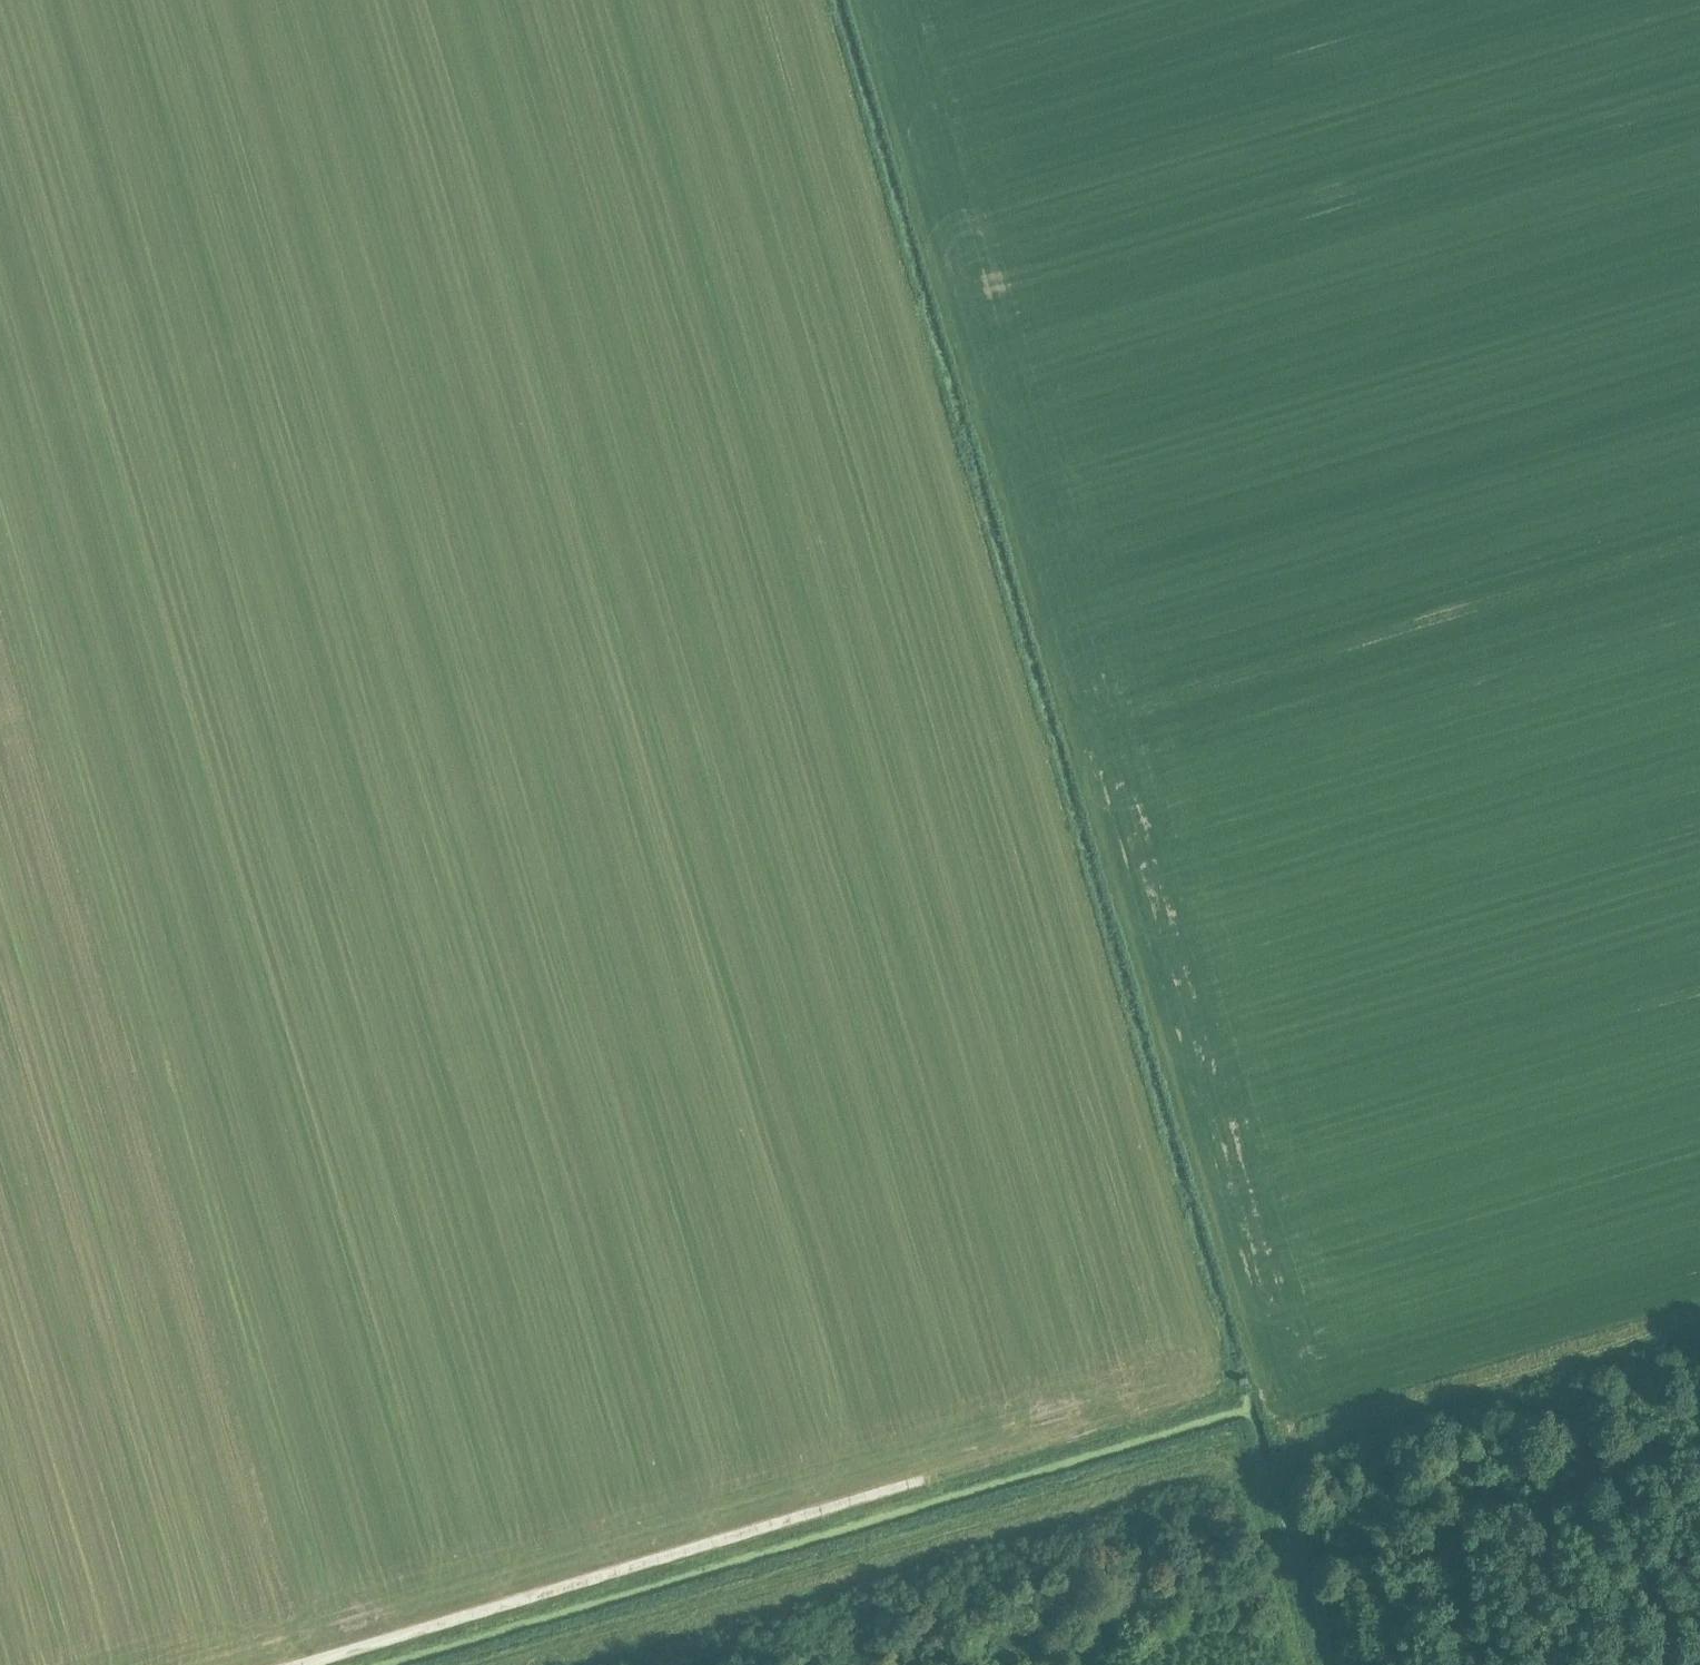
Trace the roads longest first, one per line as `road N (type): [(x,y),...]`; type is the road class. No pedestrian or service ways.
road 1 (track): [(1242,1443),(1308,1664)]

